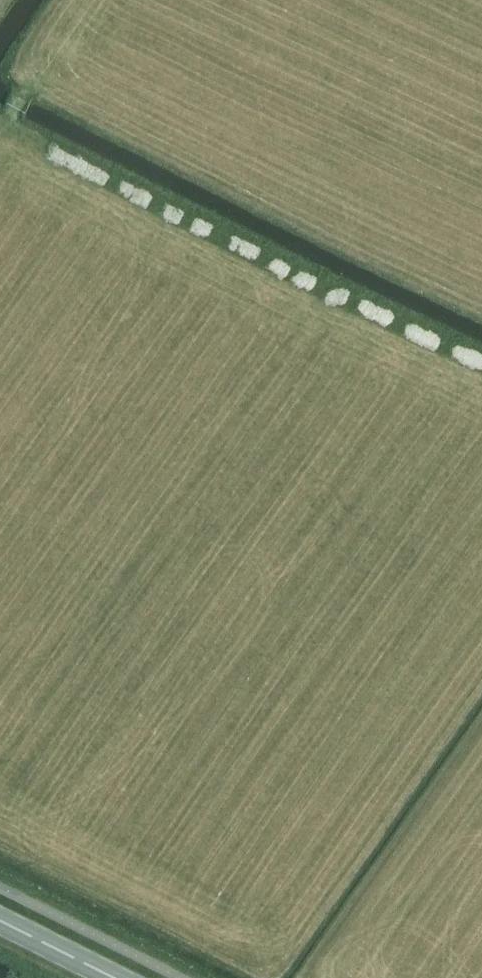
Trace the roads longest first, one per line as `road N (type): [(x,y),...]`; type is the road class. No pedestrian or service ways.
road 1 (tertiary): [(112,977),(0,921)]

